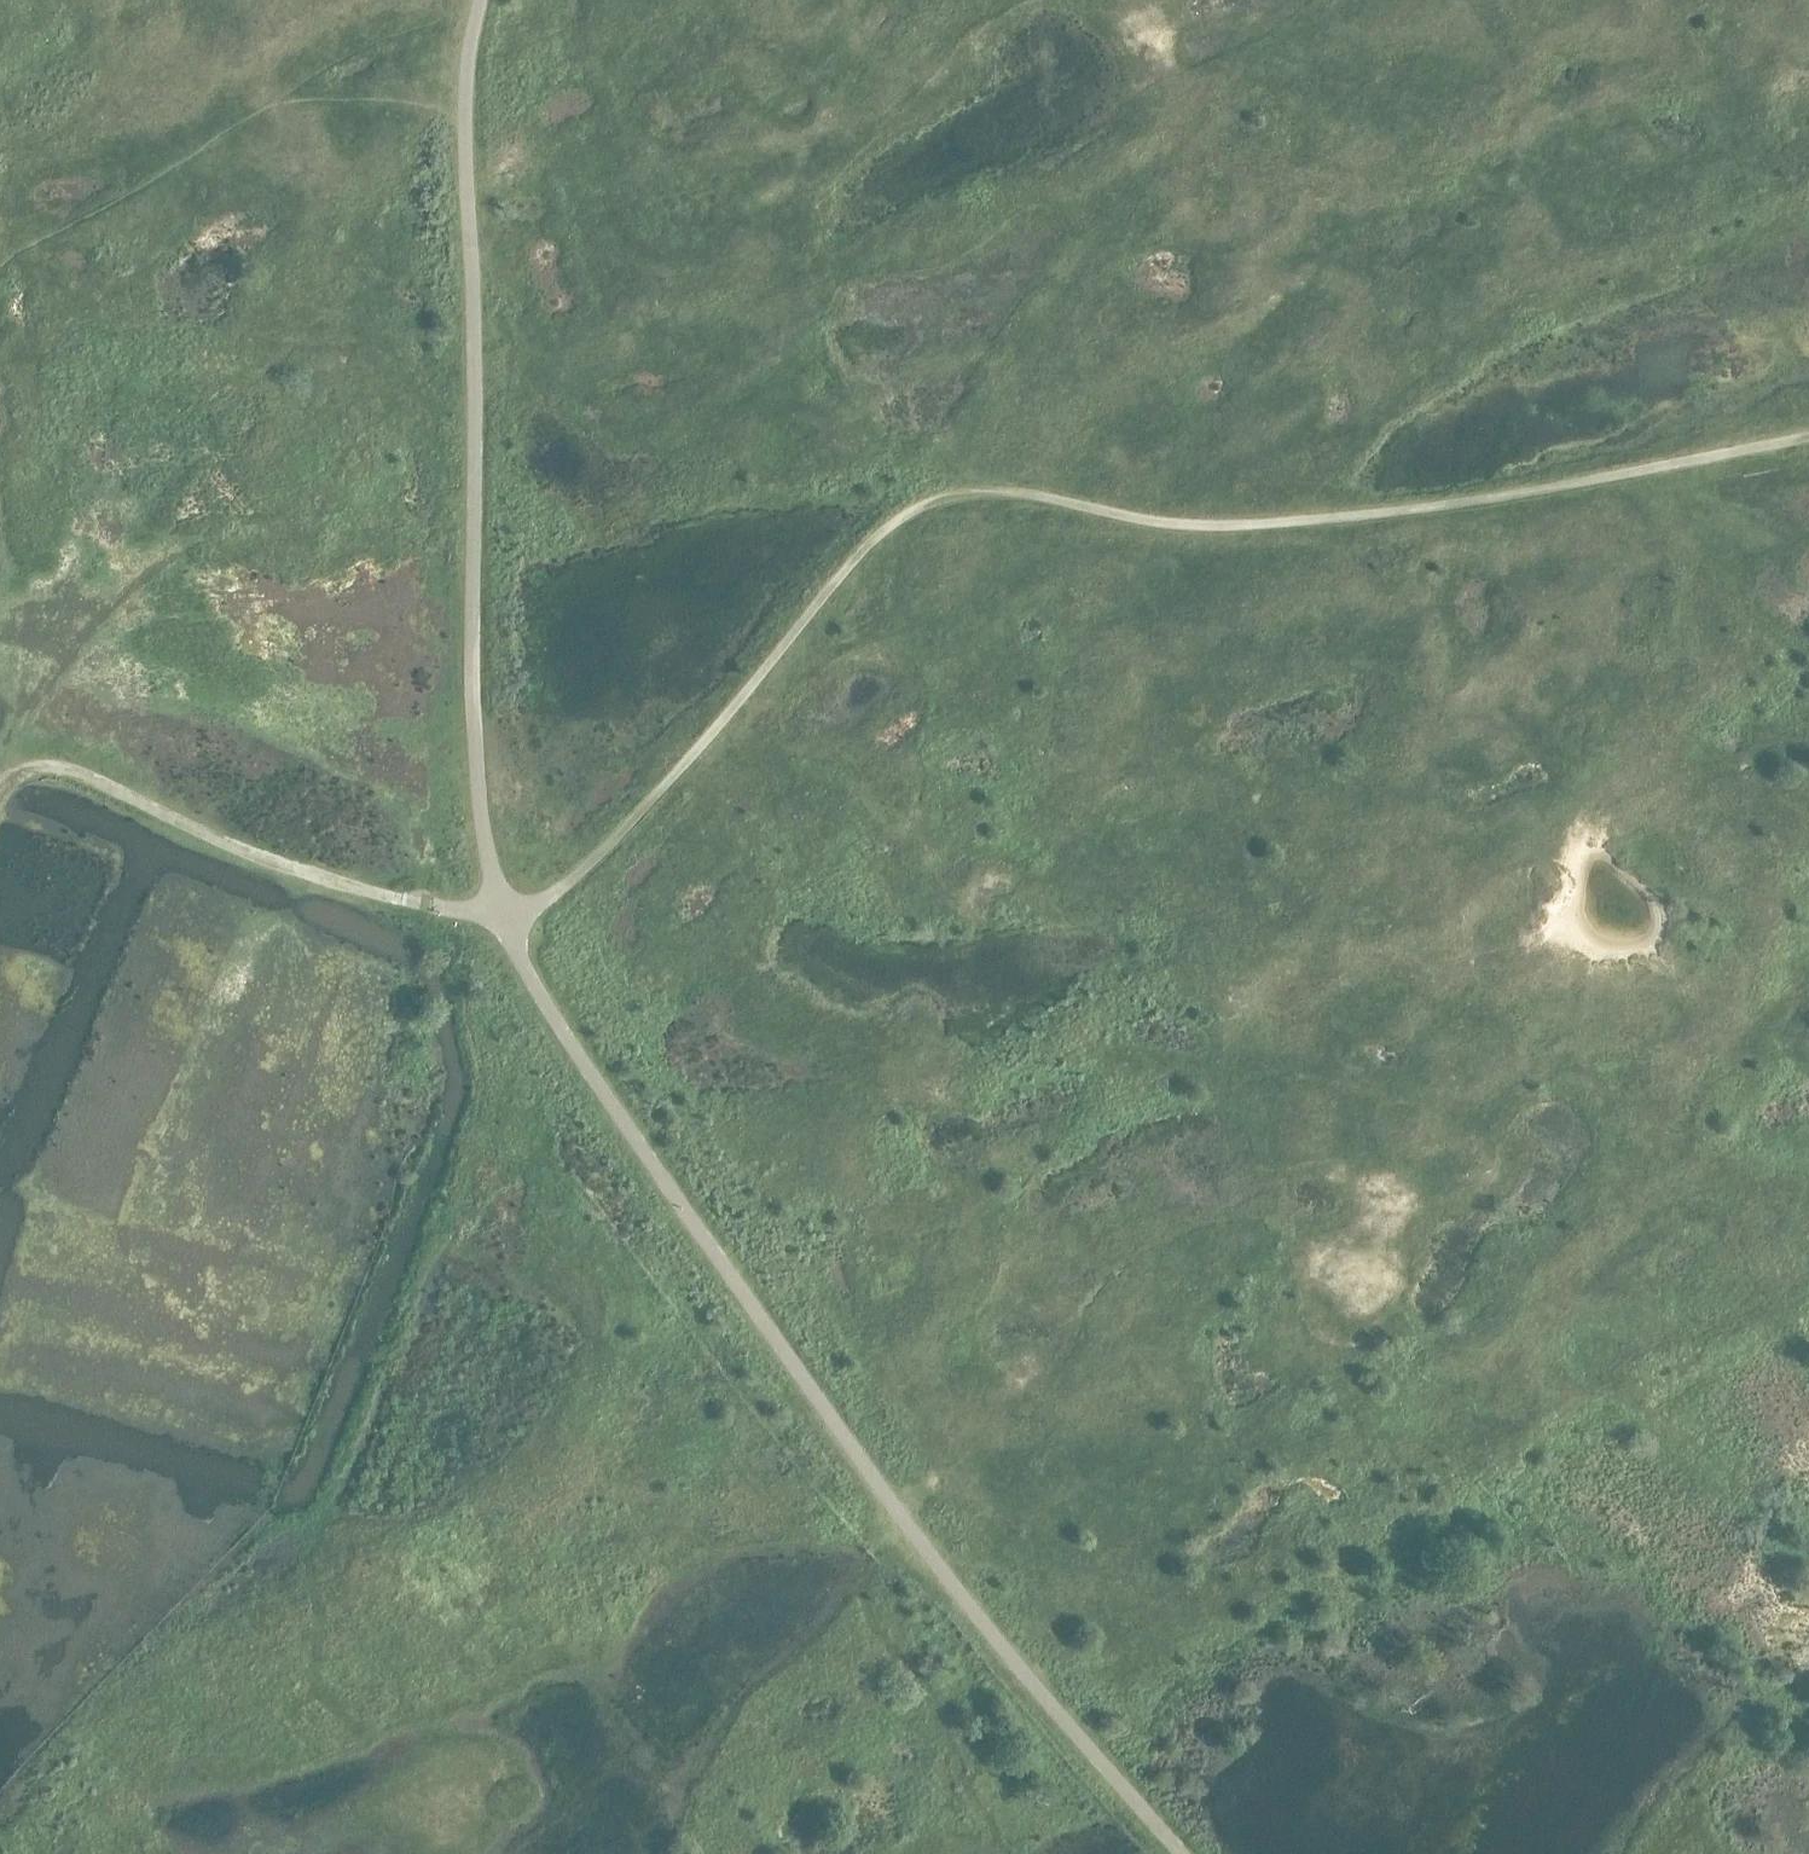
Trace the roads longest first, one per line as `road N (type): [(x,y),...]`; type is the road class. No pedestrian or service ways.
road 1 (track): [(500,911),(537,903),(572,880),(896,516),(955,490),(1004,488),(1229,525),(1475,500),(1808,436)]
road 2 (track): [(1183,1853),(895,1507),(598,1084),(500,911)]
road 3 (track): [(500,911),(485,839),(472,636),(476,405),(465,88),(480,0)]
road 4 (track): [(500,911),(327,879),(65,768),(17,771)]

